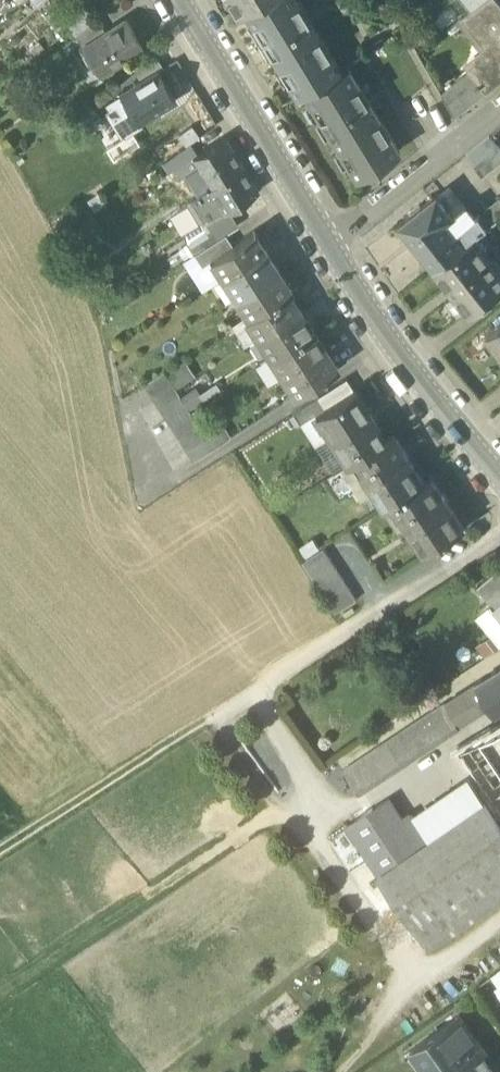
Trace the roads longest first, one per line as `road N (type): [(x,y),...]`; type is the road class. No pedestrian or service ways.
road 1 (residential): [(499,538),(210,726)]
road 2 (tertiary): [(174,0),(328,248)]
road 3 (tertiary): [(328,248),(372,320),(499,483)]
road 4 (track): [(0,861),(210,726)]
road 5 (residential): [(328,248),(499,110)]

